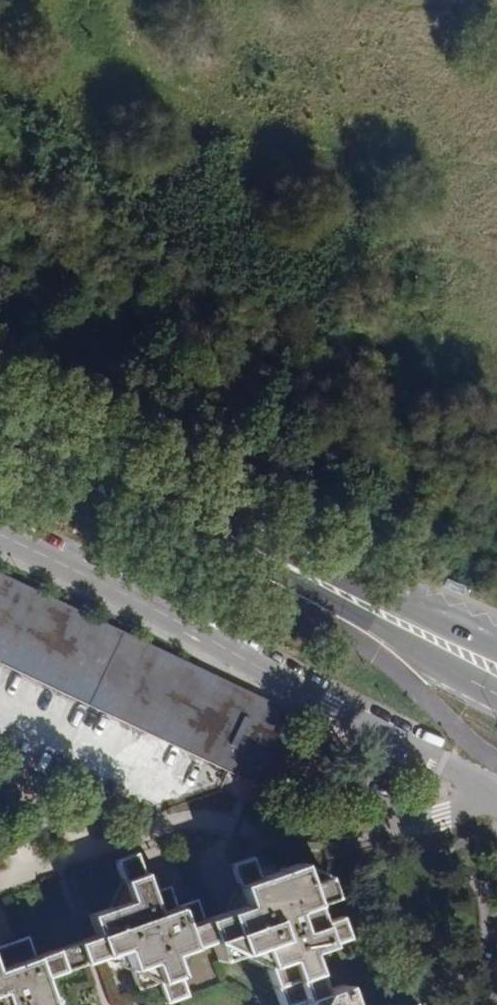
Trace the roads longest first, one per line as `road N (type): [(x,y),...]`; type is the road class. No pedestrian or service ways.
road 1 (primary): [(0,451),(496,697)]
road 2 (primary): [(496,649),(0,418)]

